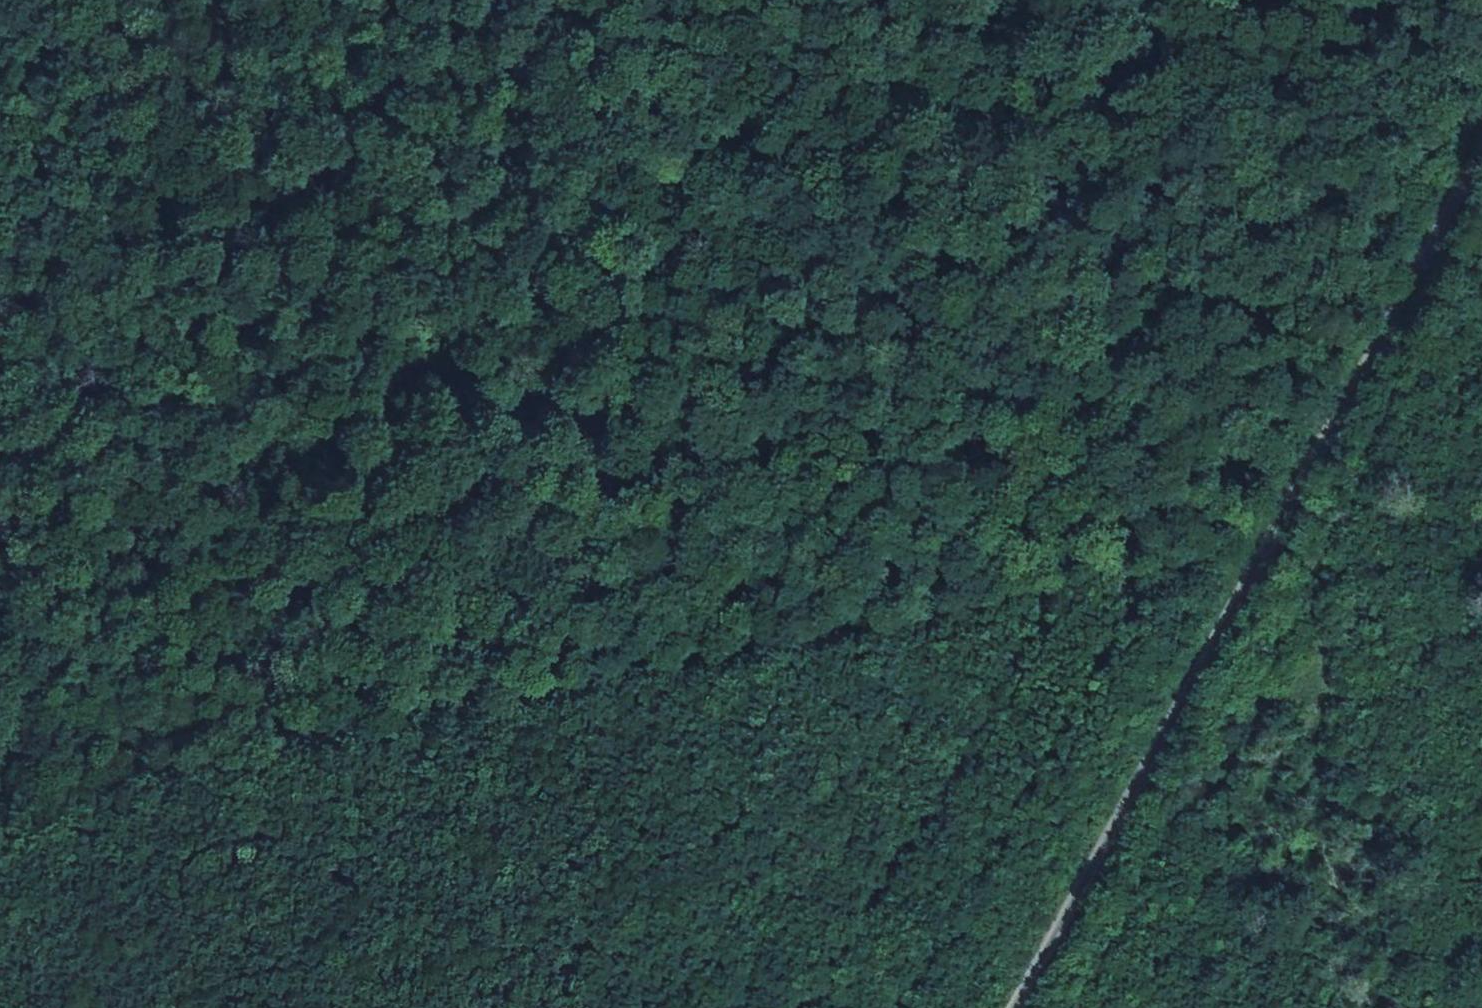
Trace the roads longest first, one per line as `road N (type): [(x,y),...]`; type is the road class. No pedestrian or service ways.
road 1 (track): [(1029,1007),(1263,573)]
road 2 (track): [(1263,573),(1481,164)]

